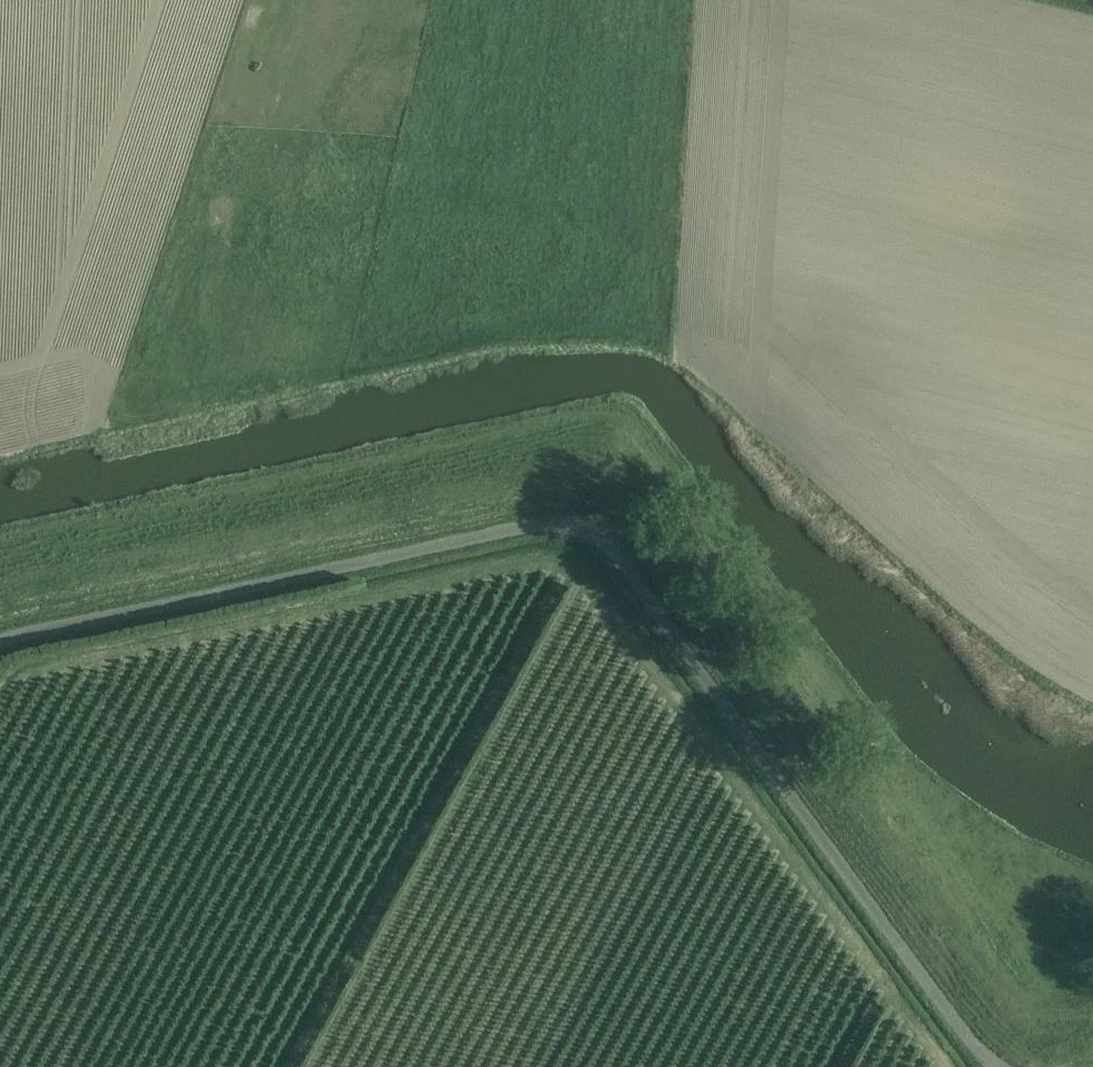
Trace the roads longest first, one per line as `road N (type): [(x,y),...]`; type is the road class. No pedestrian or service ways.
road 1 (unclassified): [(0,646),(539,527),(578,528),(619,561),(992,1066)]

